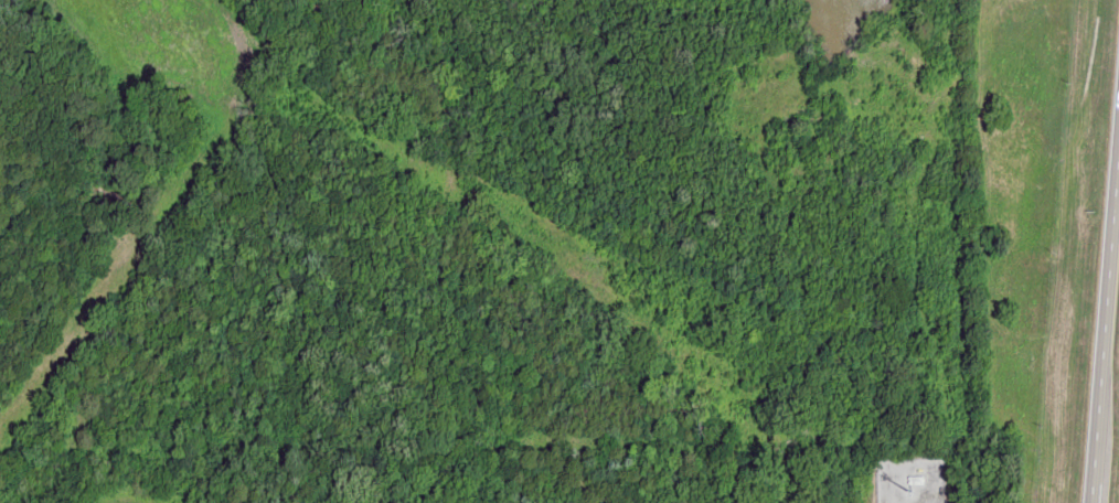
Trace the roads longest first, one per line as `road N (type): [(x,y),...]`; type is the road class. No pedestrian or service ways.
road 1 (trunk): [(1118,141),(1089,502)]

